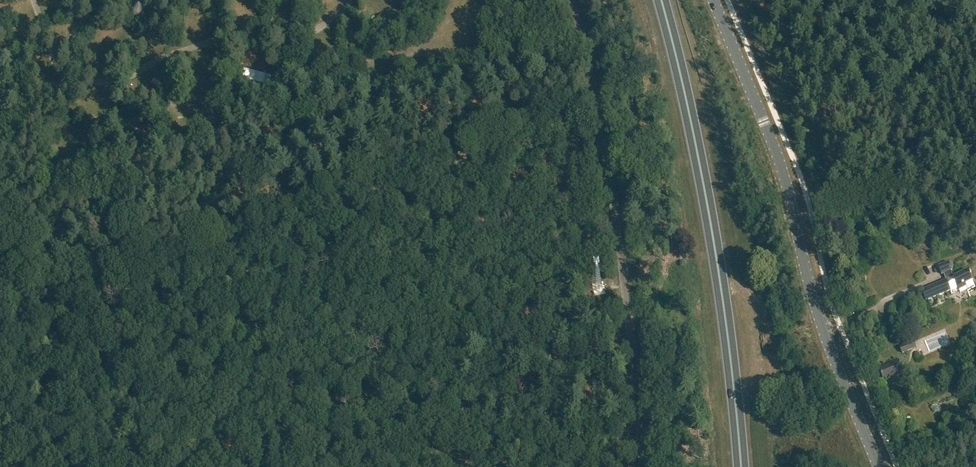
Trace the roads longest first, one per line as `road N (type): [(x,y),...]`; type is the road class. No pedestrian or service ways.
road 1 (tertiary): [(879,466),(819,318),(781,167),(713,0)]
road 2 (trunk): [(741,466),(706,199),(661,0)]
road 3 (unclassified): [(642,466),(627,304),(573,0)]
road 4 (track): [(252,236),(0,333)]
road 5 (track): [(290,466),(211,252)]
road 6 (track): [(975,174),(795,222)]

